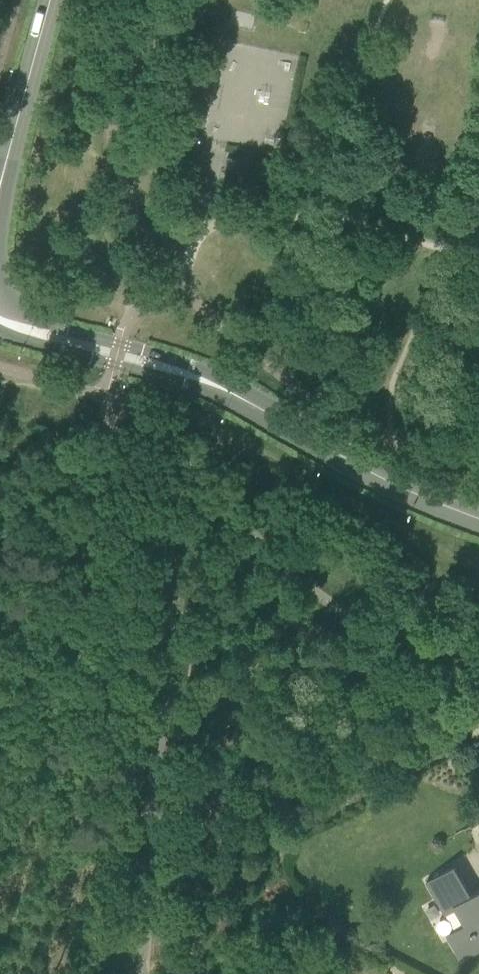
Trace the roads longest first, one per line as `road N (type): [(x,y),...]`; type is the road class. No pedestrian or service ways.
road 1 (secondary): [(478,520),(420,498),(231,391),(177,372)]
road 2 (secondary): [(177,372),(33,323),(0,301)]
road 3 (secondary): [(0,181),(49,0)]
road 4 (secondary): [(0,331),(113,365),(177,372)]

